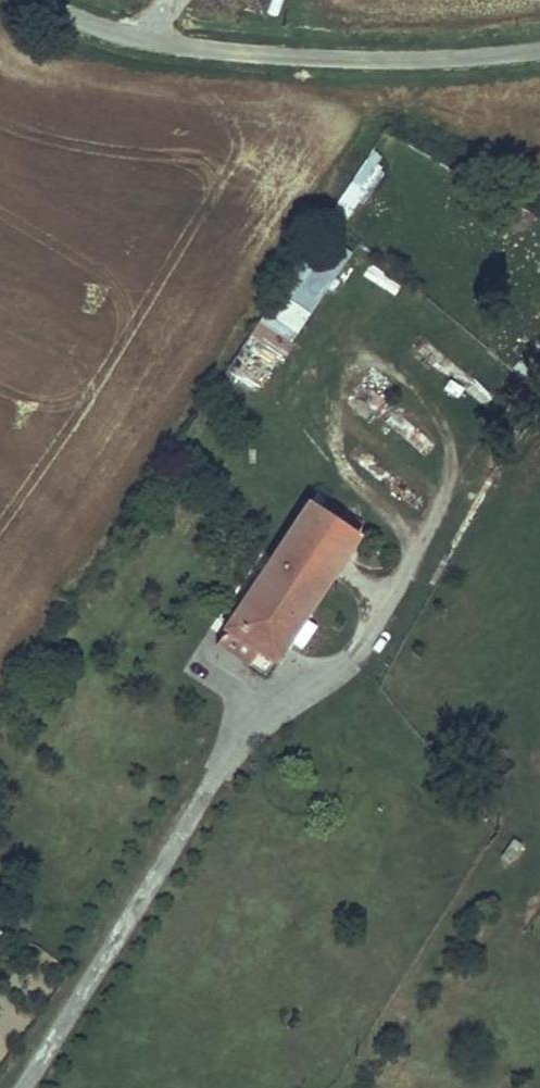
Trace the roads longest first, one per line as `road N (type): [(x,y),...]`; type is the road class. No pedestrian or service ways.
road 1 (unclassified): [(539,50),(415,60),(202,49),(144,42),(36,0)]

